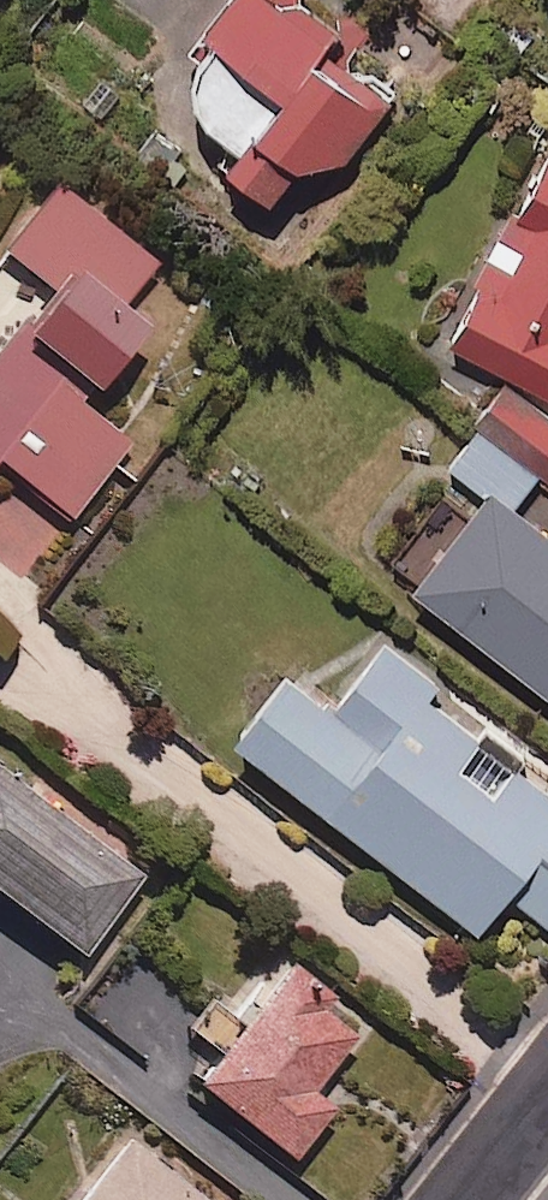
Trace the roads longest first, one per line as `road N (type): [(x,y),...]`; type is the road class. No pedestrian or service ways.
road 1 (residential): [(547,1101),(468,1199)]

